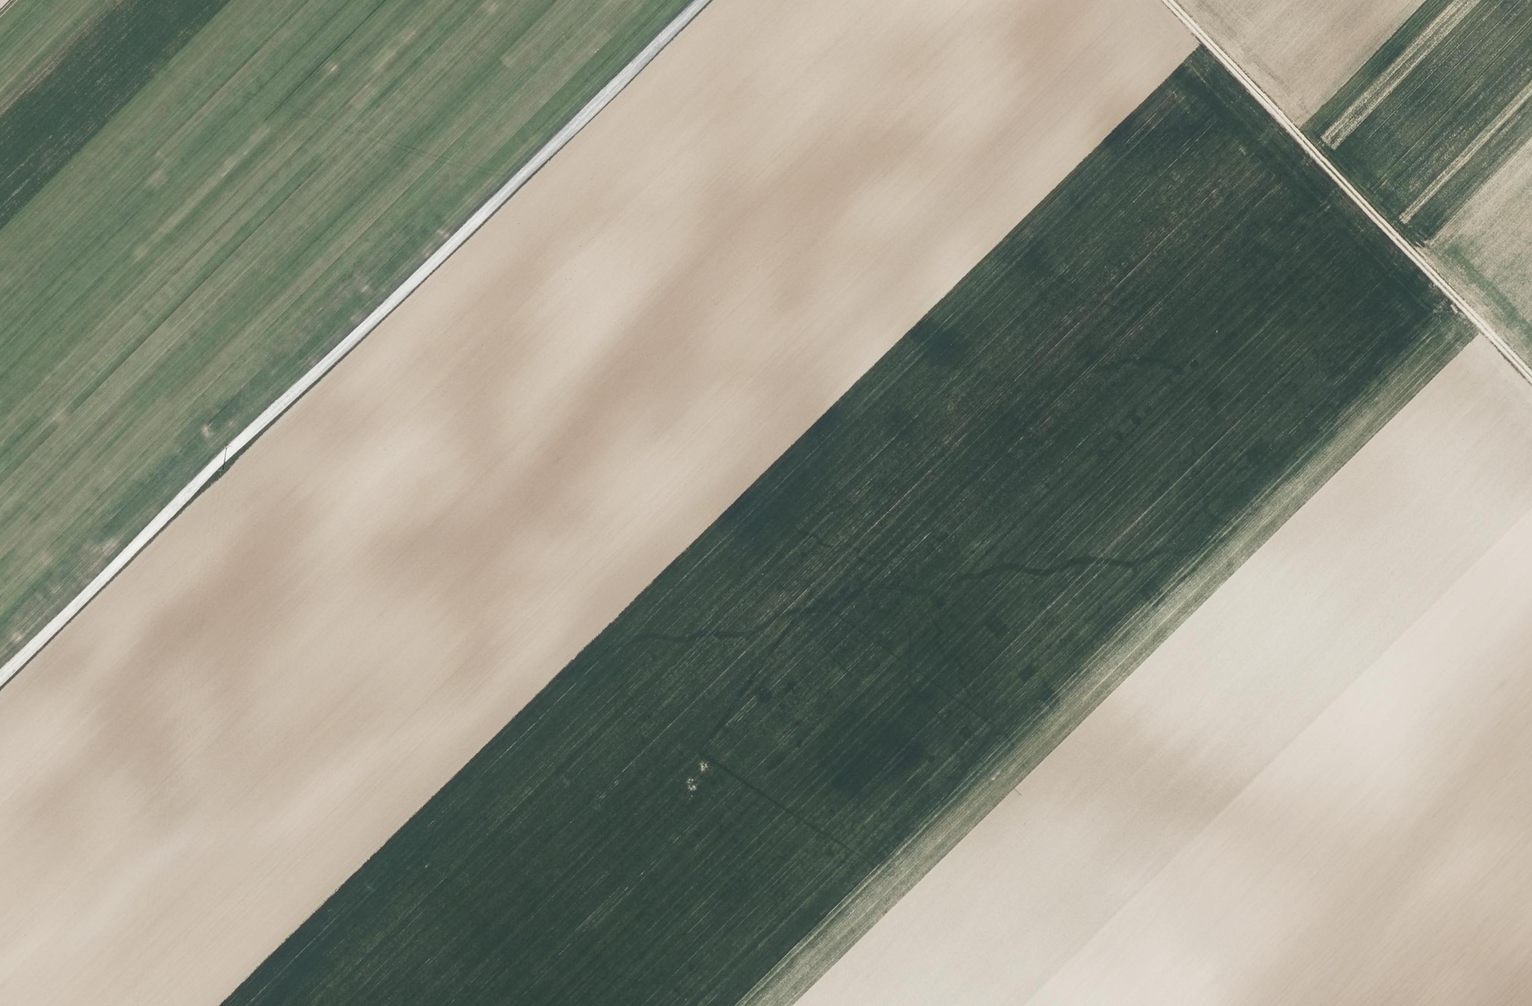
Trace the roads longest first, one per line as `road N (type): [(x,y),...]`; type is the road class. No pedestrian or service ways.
road 1 (unclassified): [(699,0),(0,679)]
road 2 (track): [(1162,0),(1531,379)]

